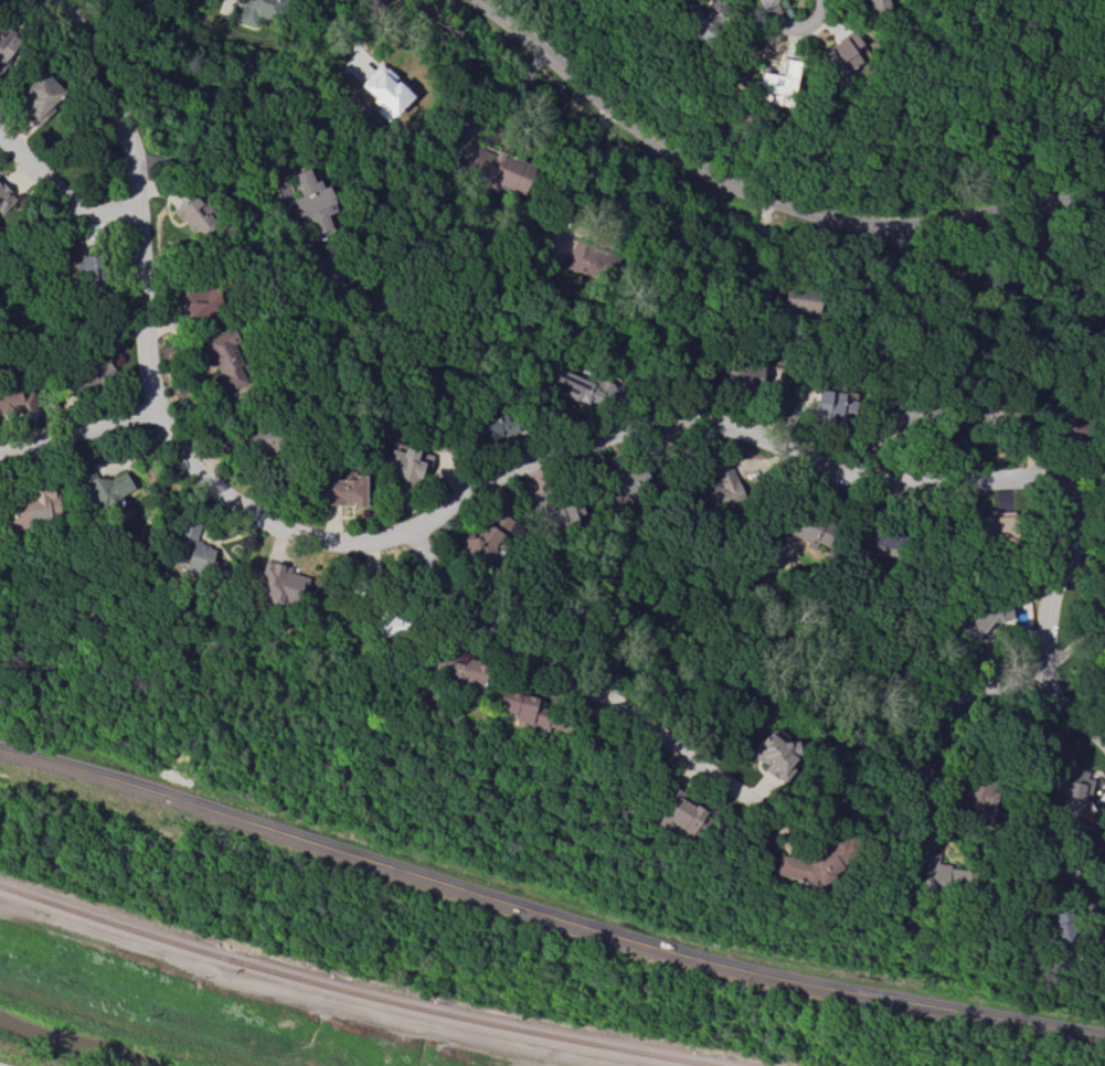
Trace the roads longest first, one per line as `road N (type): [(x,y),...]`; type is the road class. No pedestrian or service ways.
road 1 (residential): [(29,0),(79,62),(126,143),(152,401),(180,467),(275,526),(343,541),(408,527),(497,475),(683,418),(741,424),(847,467),(1034,478),(1053,492),(1040,678),(1104,747)]
road 2 (tertiary): [(0,748),(677,952),(878,999),(1104,1037)]
road 3 (residential): [(1104,200),(894,225),(763,198),(619,118),(464,0)]
road 4 (residential): [(408,527),(443,582),(482,620),(660,732),(761,808)]
road 5 (residential): [(138,203),(97,218),(75,213),(0,136)]
road 6 (residential): [(152,401),(0,450)]
road 7 (residential): [(1040,678),(955,702),(943,717),(944,754)]

